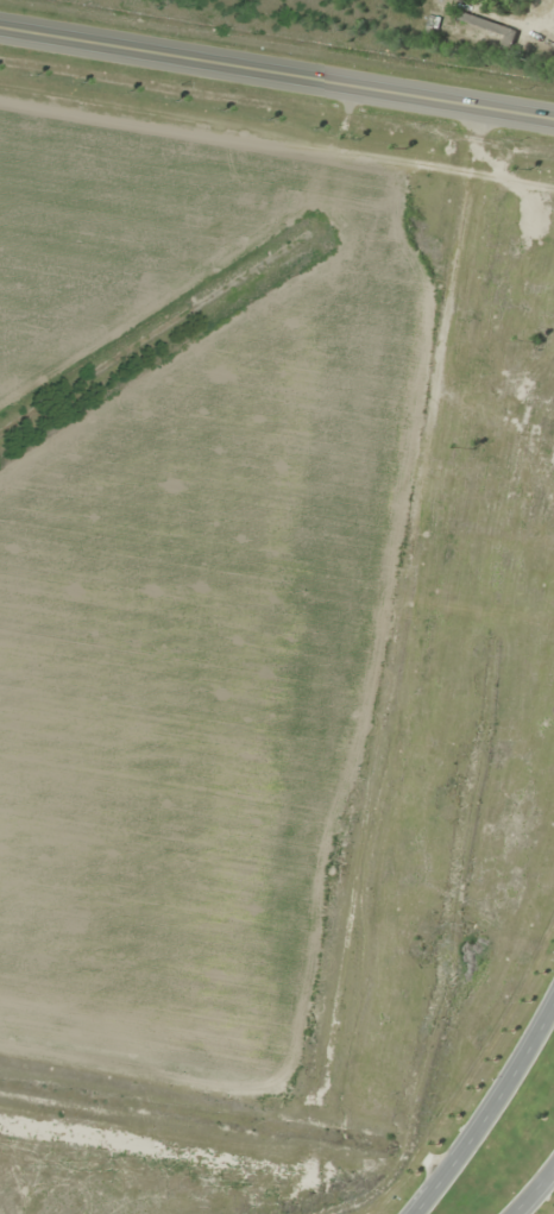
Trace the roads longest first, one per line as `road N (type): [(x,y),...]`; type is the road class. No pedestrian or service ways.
road 1 (secondary): [(481,106),(0,15)]
road 2 (tertiary): [(553,1007),(472,1139),(414,1213)]

